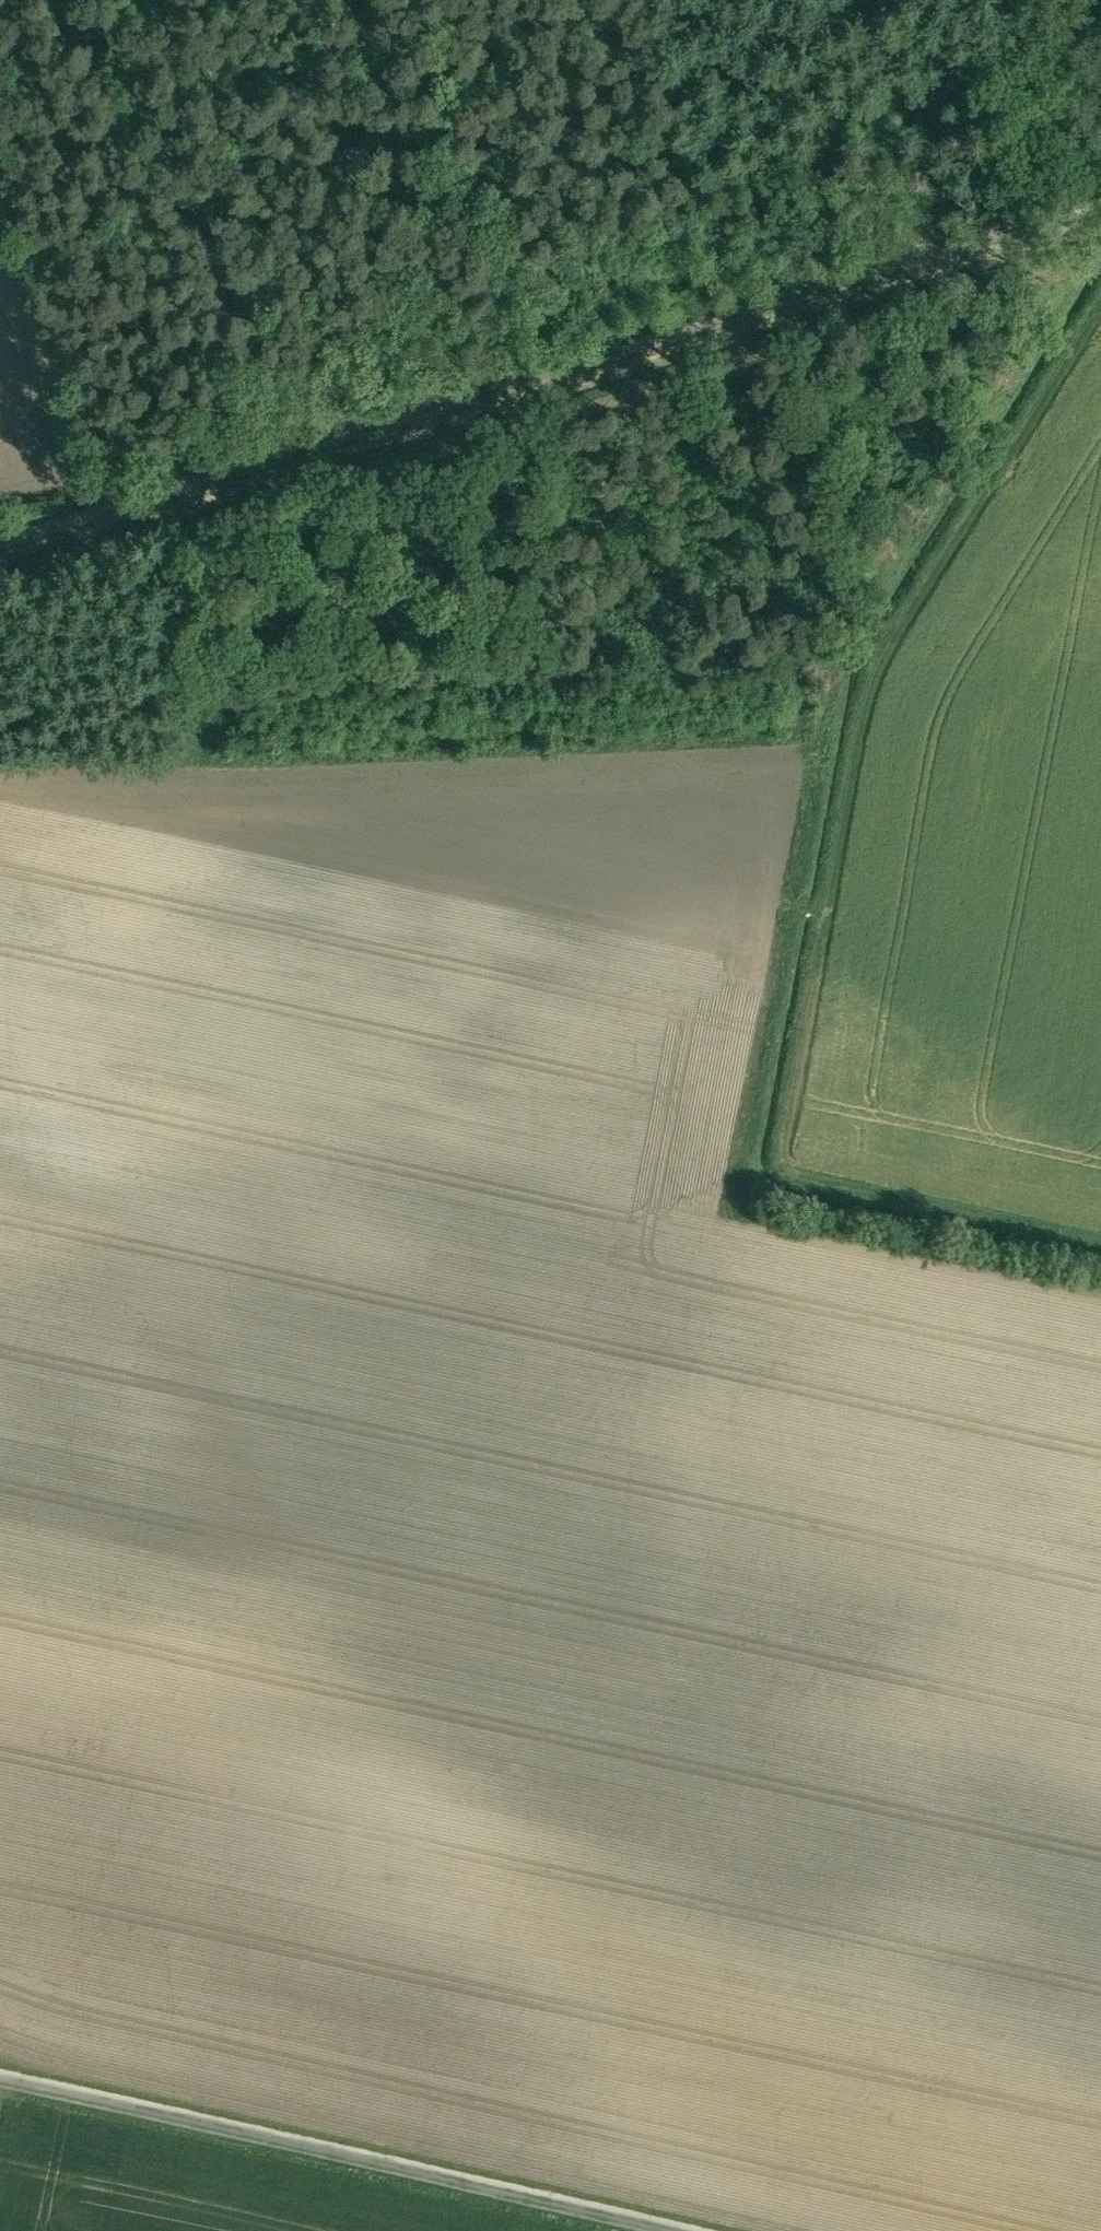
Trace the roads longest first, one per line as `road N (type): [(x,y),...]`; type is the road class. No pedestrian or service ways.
road 1 (unclassified): [(1100,216),(1010,214),(0,521)]
road 2 (track): [(729,2230),(0,2077)]

